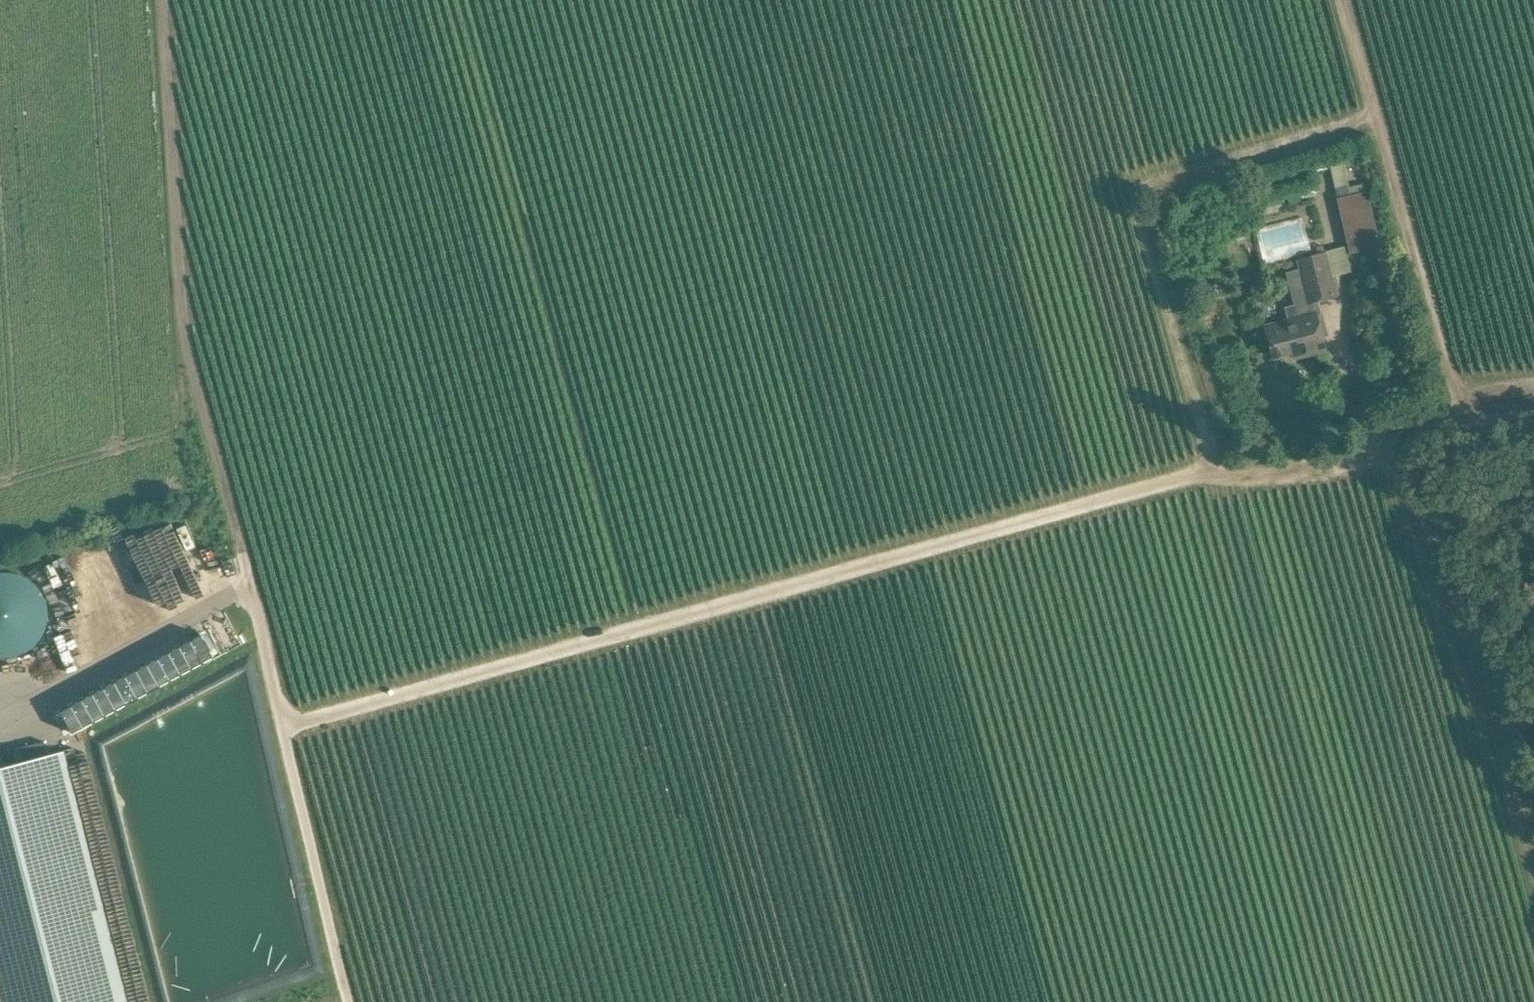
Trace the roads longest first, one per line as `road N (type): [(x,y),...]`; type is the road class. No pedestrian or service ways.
road 1 (track): [(1217,474),(281,728),(354,1001)]
road 2 (track): [(1394,444),(1241,478),(1217,474),(1140,193),(1374,118),(1464,440)]
road 3 (track): [(281,728),(240,548),(188,384),(165,0)]
road 4 (unclassified): [(1533,793),(1394,444)]
road 5 (track): [(1394,444),(1533,435)]
road 6 (track): [(1340,0),(1374,118)]

